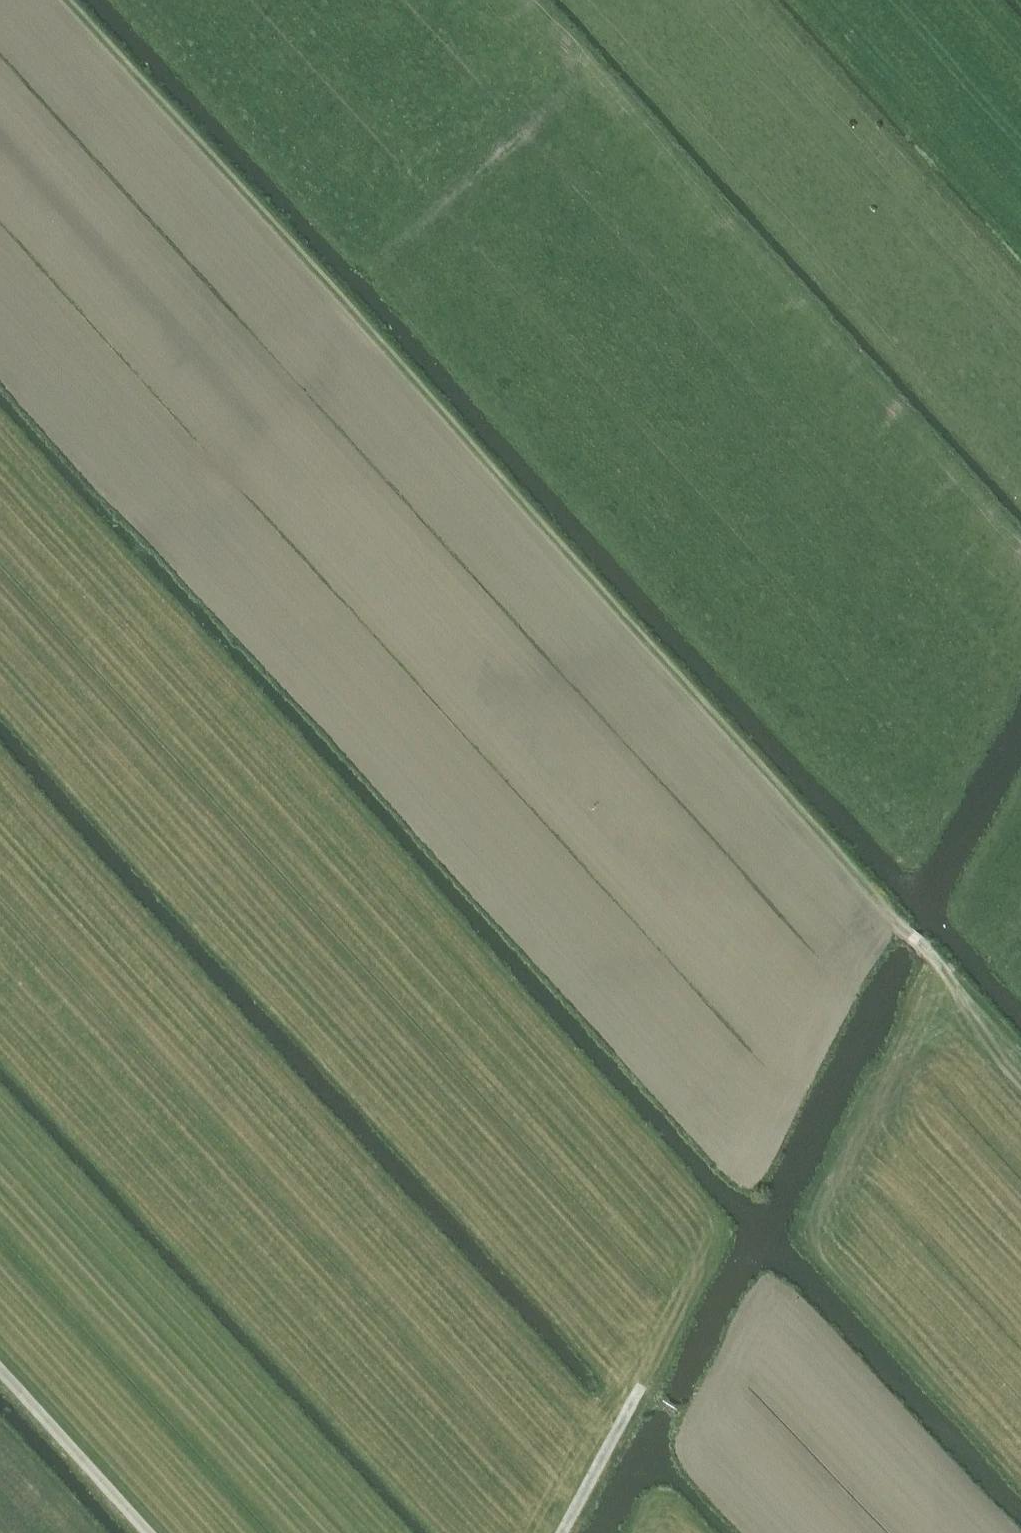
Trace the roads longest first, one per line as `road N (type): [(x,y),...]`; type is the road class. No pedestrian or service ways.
road 1 (track): [(145,1532),(0,1374)]
road 2 (track): [(561,1532),(640,1388)]

